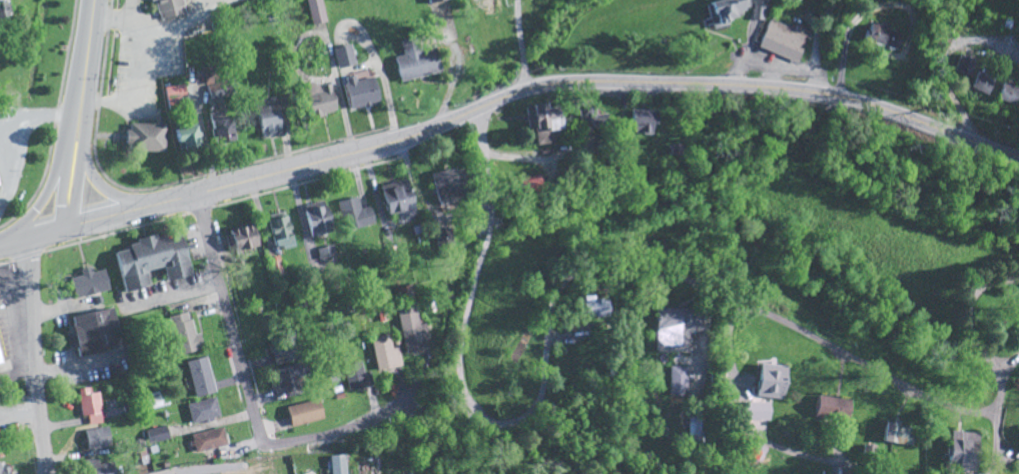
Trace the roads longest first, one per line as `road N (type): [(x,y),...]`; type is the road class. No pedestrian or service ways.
road 1 (residential): [(476,108),(490,144),(493,221),(460,374),(480,418),(511,426),(534,409),(551,306),(578,276),(621,271),(701,289)]
road 2 (residential): [(886,473),(774,446),(746,430),(730,345),(737,316),(765,315),(958,411),(1001,407),(991,473)]
road 3 (secondary): [(476,108),(573,82),(786,89),(853,100),(1018,155)]
road 4 (secondary): [(64,229),(366,151),(476,108)]
road 5 (residential): [(201,194),(268,438),(287,443),(334,434),(413,399)]
road 6 (residential): [(50,473),(30,237)]
road 7 (secondary): [(64,229),(94,0)]
road 8 (residential): [(973,141),(944,81),(947,56),(979,43),(1017,59)]
road 9 (residential): [(1001,407),(1002,381),(971,311),(992,287),(1018,280)]
road 10 (secondary): [(76,138),(37,209),(7,243)]

